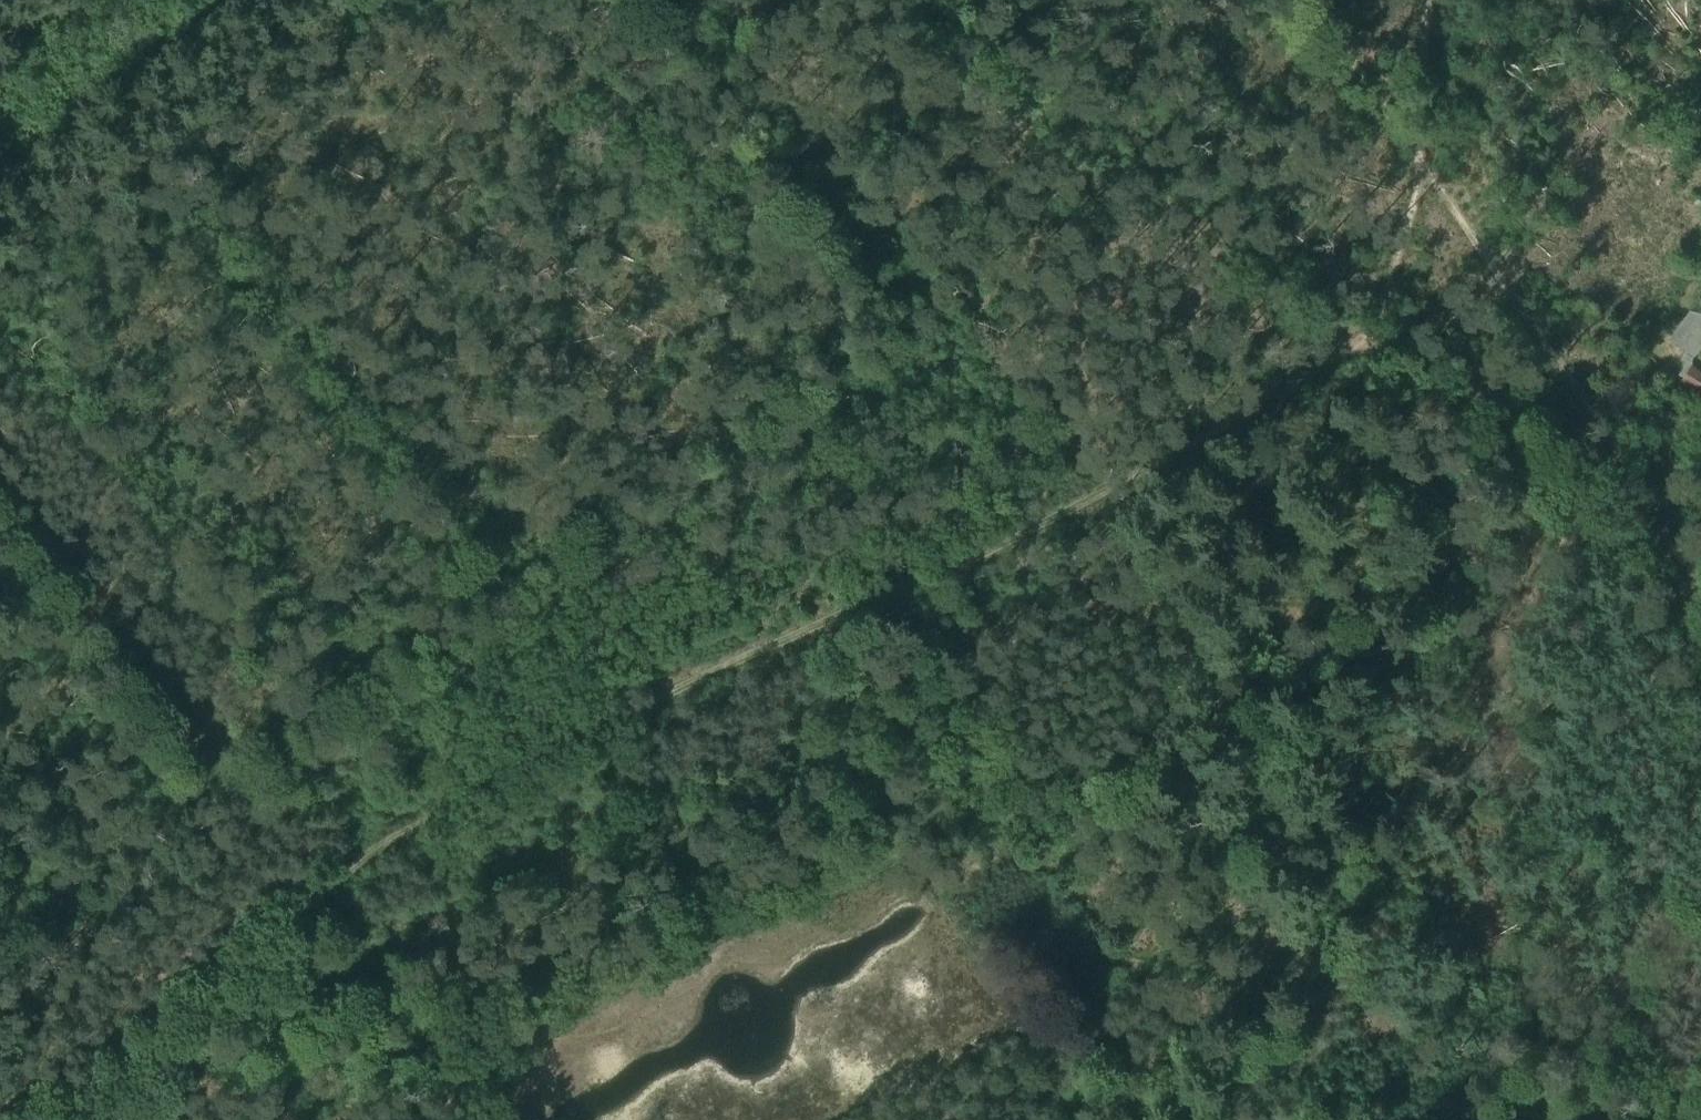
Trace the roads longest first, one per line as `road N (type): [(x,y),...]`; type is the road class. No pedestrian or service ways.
road 1 (track): [(1317,0),(1700,570)]
road 2 (track): [(1700,573),(1365,335)]
road 3 (track): [(1424,155),(1438,0)]

